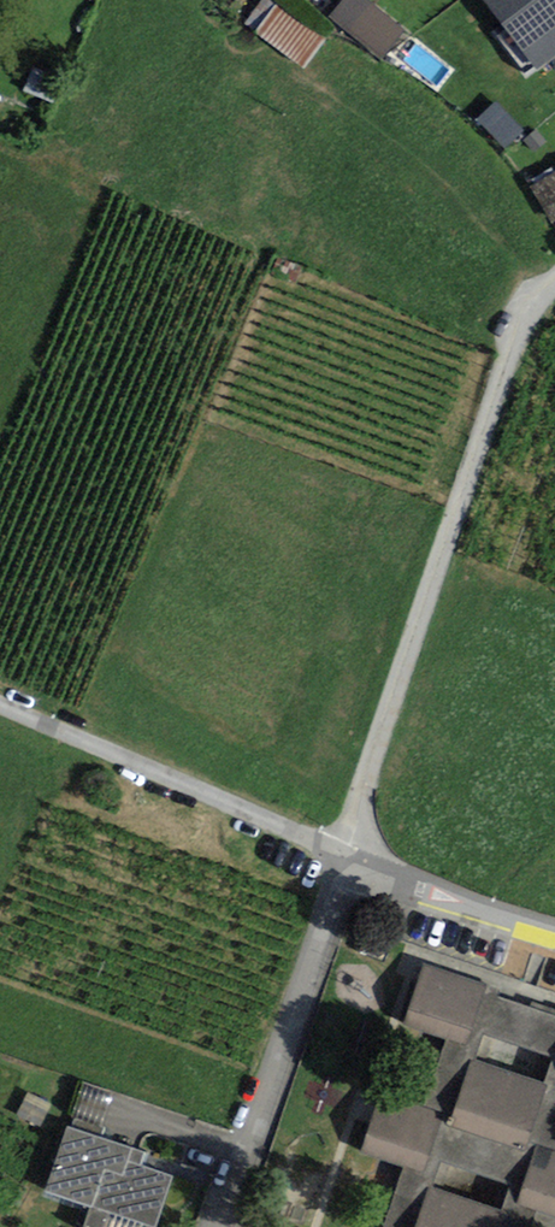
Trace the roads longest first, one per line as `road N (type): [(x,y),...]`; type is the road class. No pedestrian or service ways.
road 1 (residential): [(346,863),(511,355),(554,280)]
road 2 (residential): [(222,1226),(346,863)]
road 3 (residential): [(346,863),(0,708)]
road 4 (residential): [(554,929),(346,863)]

